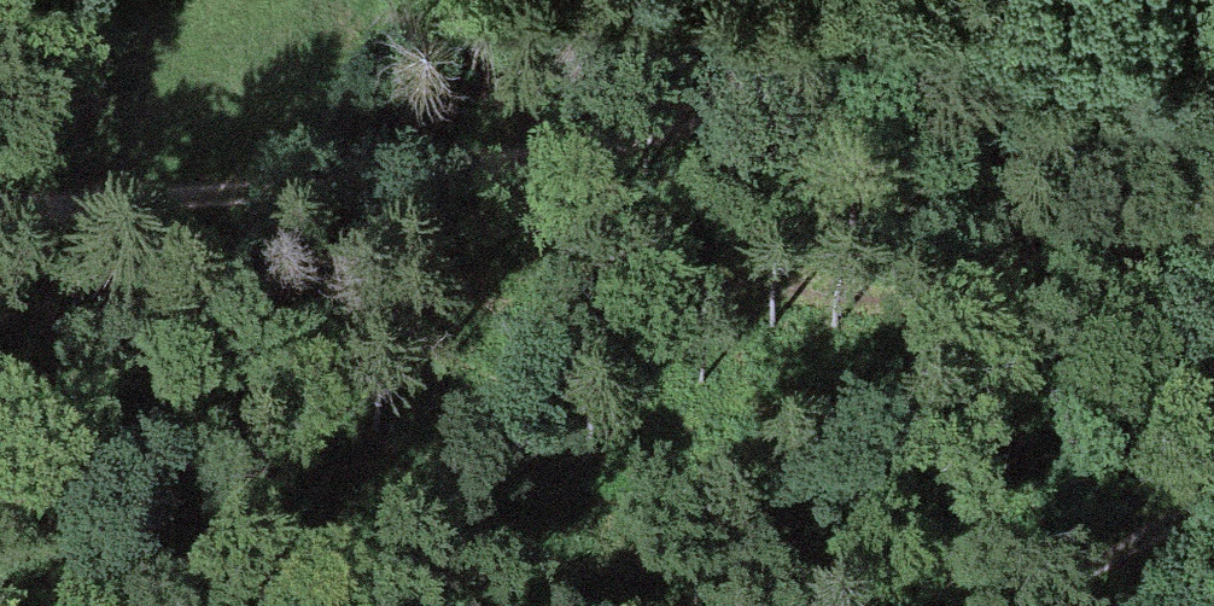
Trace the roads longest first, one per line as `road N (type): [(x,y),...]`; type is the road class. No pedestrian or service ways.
road 1 (track): [(209,214),(263,241),(838,293),(1108,363),(1213,410)]
road 2 (track): [(970,0),(673,126),(209,214),(0,215)]
road 3 (track): [(1213,501),(1013,605)]

